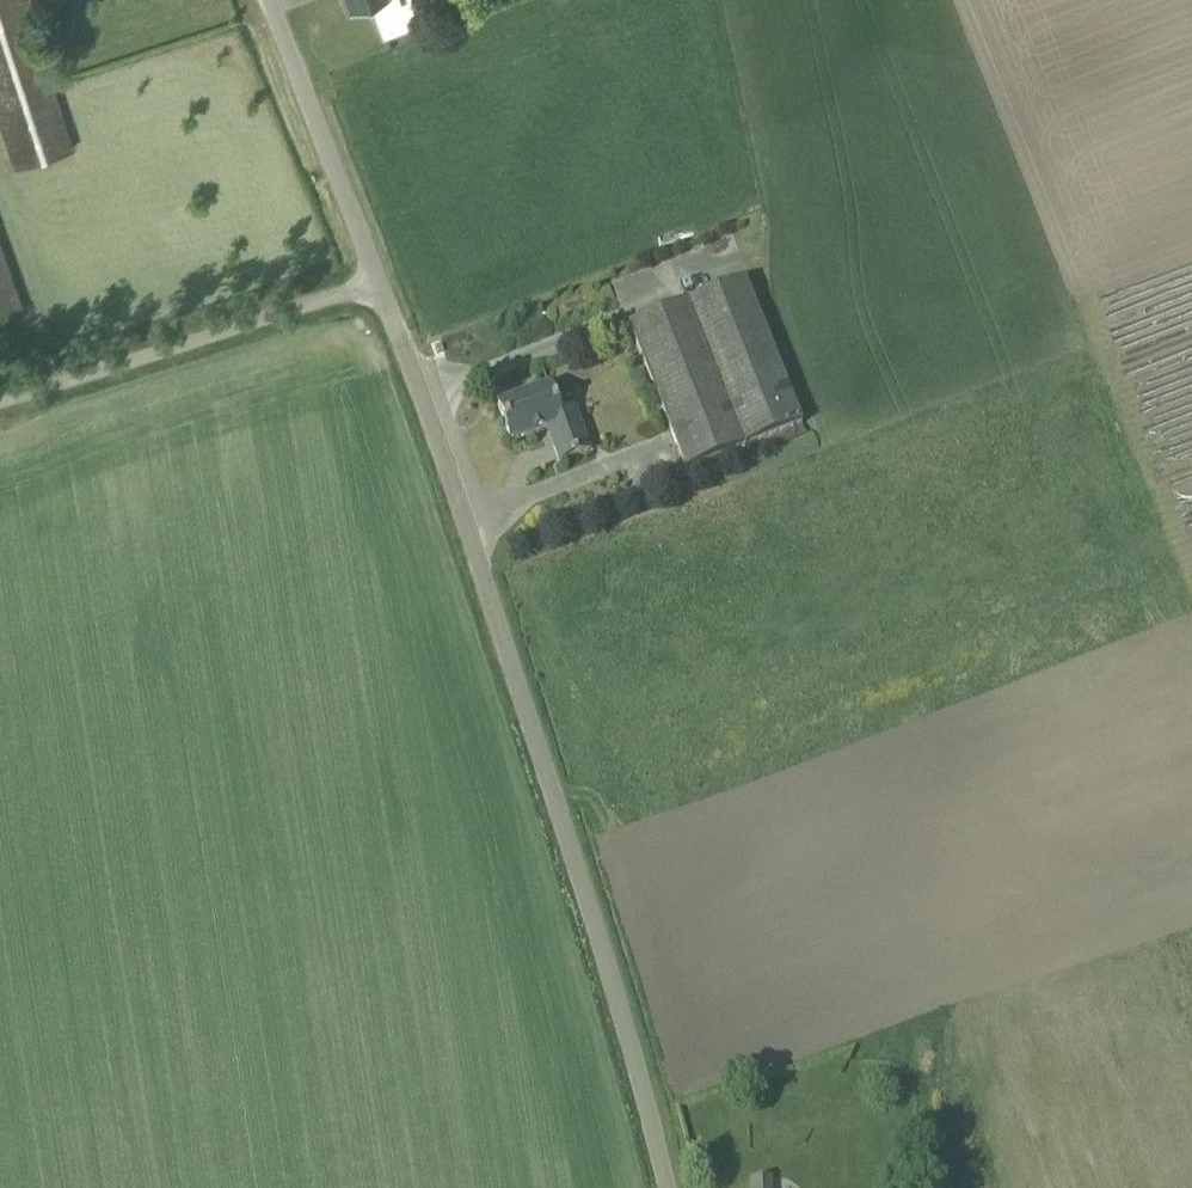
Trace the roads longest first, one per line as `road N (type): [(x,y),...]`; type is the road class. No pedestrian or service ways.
road 1 (unclassified): [(668,1187),(575,848),(380,285)]
road 2 (unclassified): [(0,400),(380,285)]
road 3 (unclassified): [(380,285),(270,0)]

